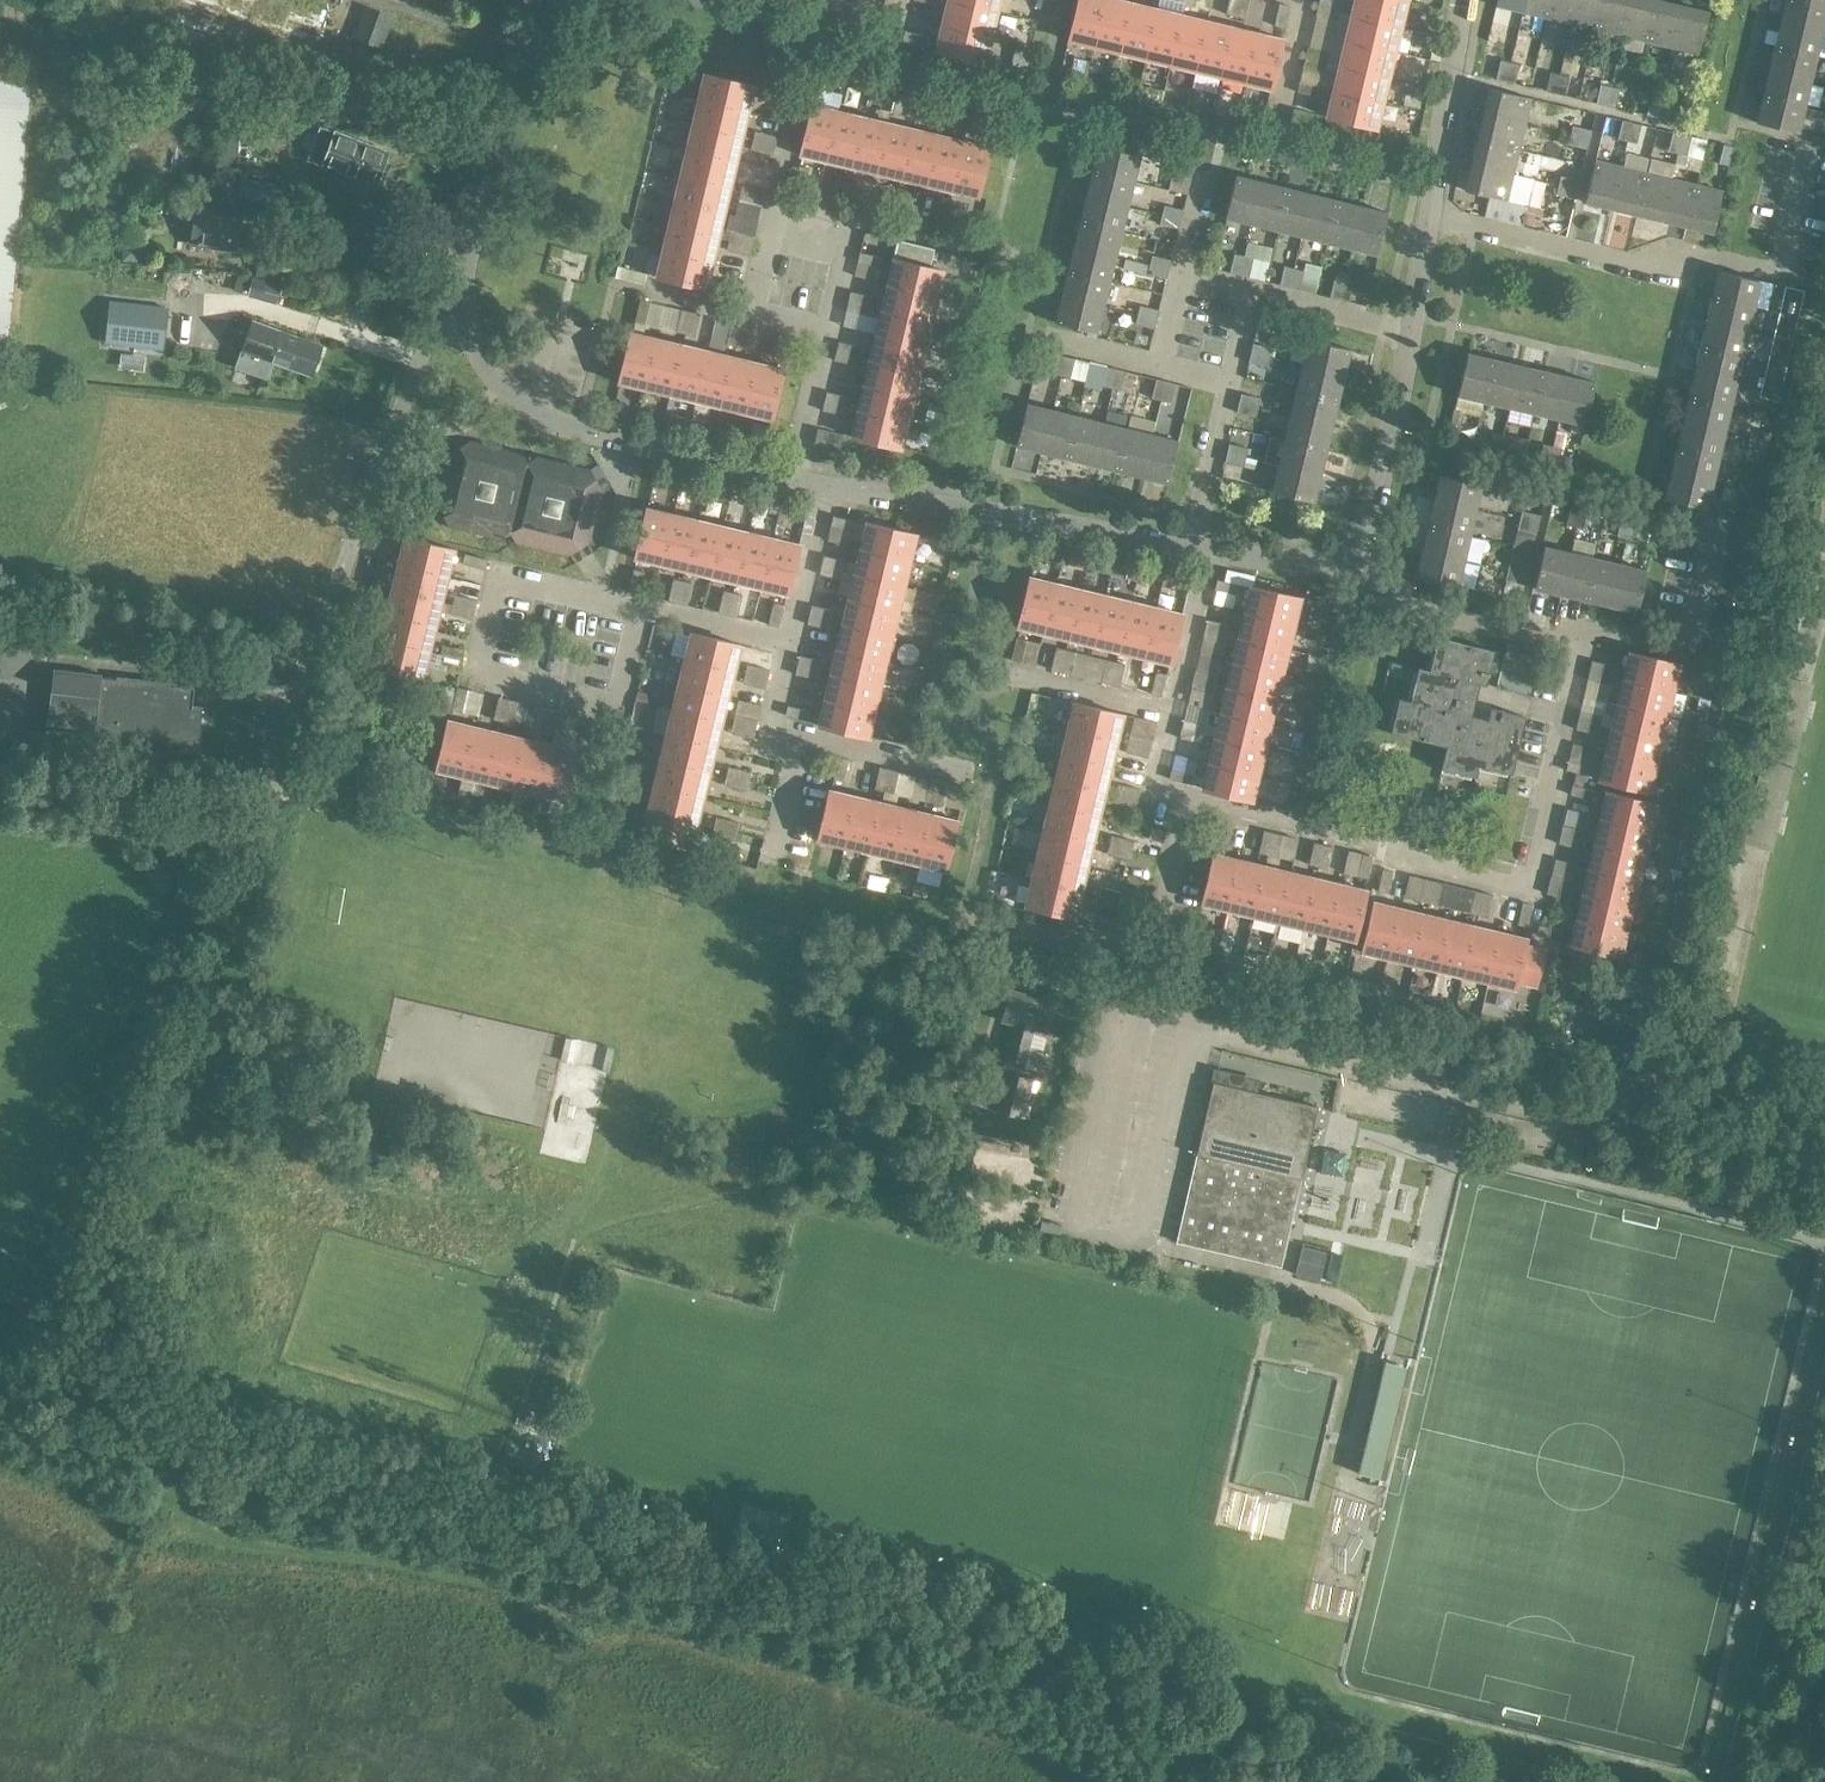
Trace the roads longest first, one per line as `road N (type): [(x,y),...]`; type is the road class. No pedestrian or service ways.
road 1 (unclassified): [(1824,1120),(1686,1078),(1637,1078),(1592,1105),(1556,1106),(1241,1031)]
road 2 (residential): [(265,786),(425,340),(465,325)]
road 3 (residential): [(636,603),(500,574),(475,671),(613,712)]
road 4 (residential): [(465,325),(487,374),(539,413),(791,479)]
road 5 (residential): [(828,485),(1194,546)]
road 6 (residential): [(1527,886),(1182,799)]
road 7 (residential): [(962,919),(1144,953),(1154,940),(1182,799)]
road 8 (residential): [(465,325),(463,281),(474,241),(558,0)]
road 9 (residential): [(969,775),(771,730),(790,646)]
road 10 (residential): [(1581,643),(1381,602),(1339,547)]
road 11 (residential): [(1673,261),(1626,263),(1429,215)]
road 12 (residential): [(1527,886),(1581,643)]
road 13 (residential): [(1339,547),(1361,525),(1378,483),(1408,329)]
road 14 (residential): [(1581,643),(1673,643),(1689,632),(1722,517)]
road 15 (residential): [(1429,215),(1465,0)]
road 16 (residential): [(1194,546),(1231,380)]
road 17 (residential): [(1166,710),(1209,550)]
road 18 (residential): [(790,646),(828,485)]
road 19 (residential): [(1408,329),(1248,296)]
road 20 (residential): [(790,646),(636,603)]
road 21 (residential): [(1166,710),(1020,675)]
road 22 (residential): [(791,479),(828,334)]
road 23 (residential): [(751,315),(614,284)]
road 24 (residential): [(1209,550),(1282,560),(1339,547)]
road 25 (residential): [(828,334),(854,215)]
road 26 (residential): [(751,315),(780,198)]

